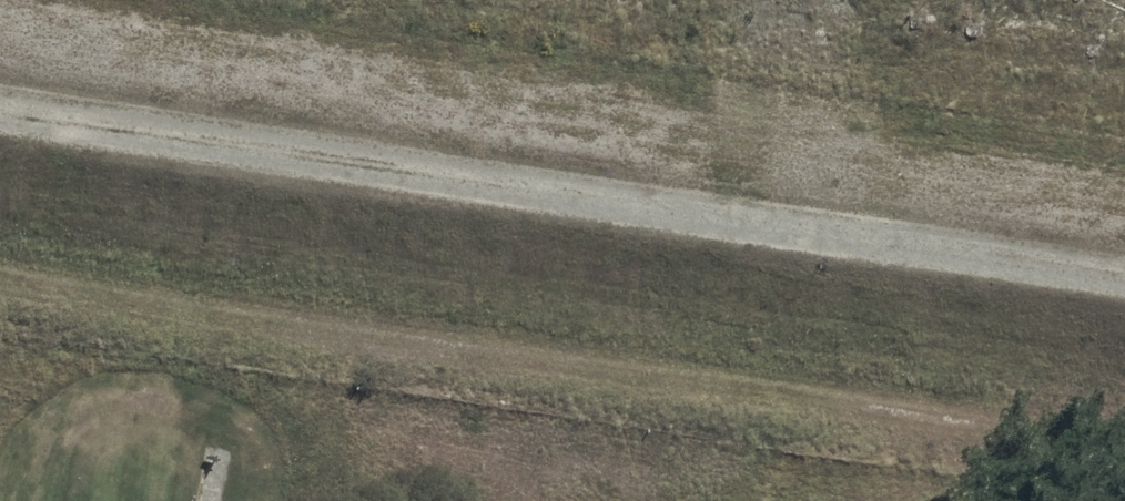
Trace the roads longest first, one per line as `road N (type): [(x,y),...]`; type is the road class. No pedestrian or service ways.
road 1 (track): [(0,104),(1124,273)]
road 2 (track): [(0,298),(1124,458)]

